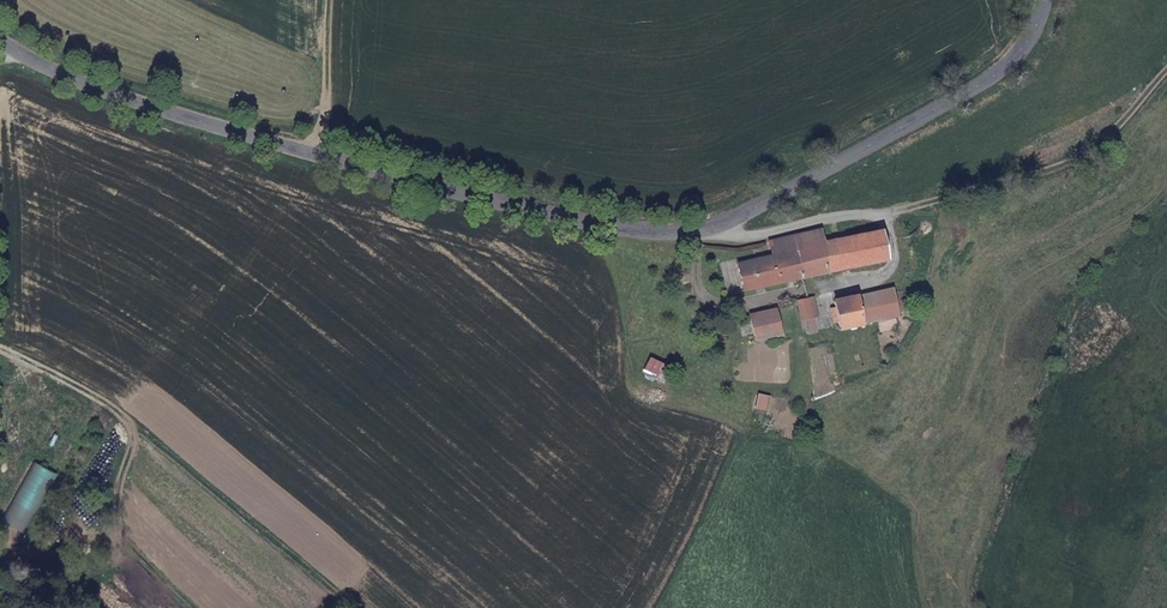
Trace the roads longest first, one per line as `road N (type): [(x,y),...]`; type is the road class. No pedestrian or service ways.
road 1 (tertiary): [(17,54),(171,116),(638,231),(735,217),(1012,61),(1044,0)]
road 2 (track): [(686,224),(745,241),(1066,170),(1166,75)]
road 3 (track): [(110,409),(325,154),(325,0)]
road 4 (track): [(336,607),(110,409),(0,352)]

